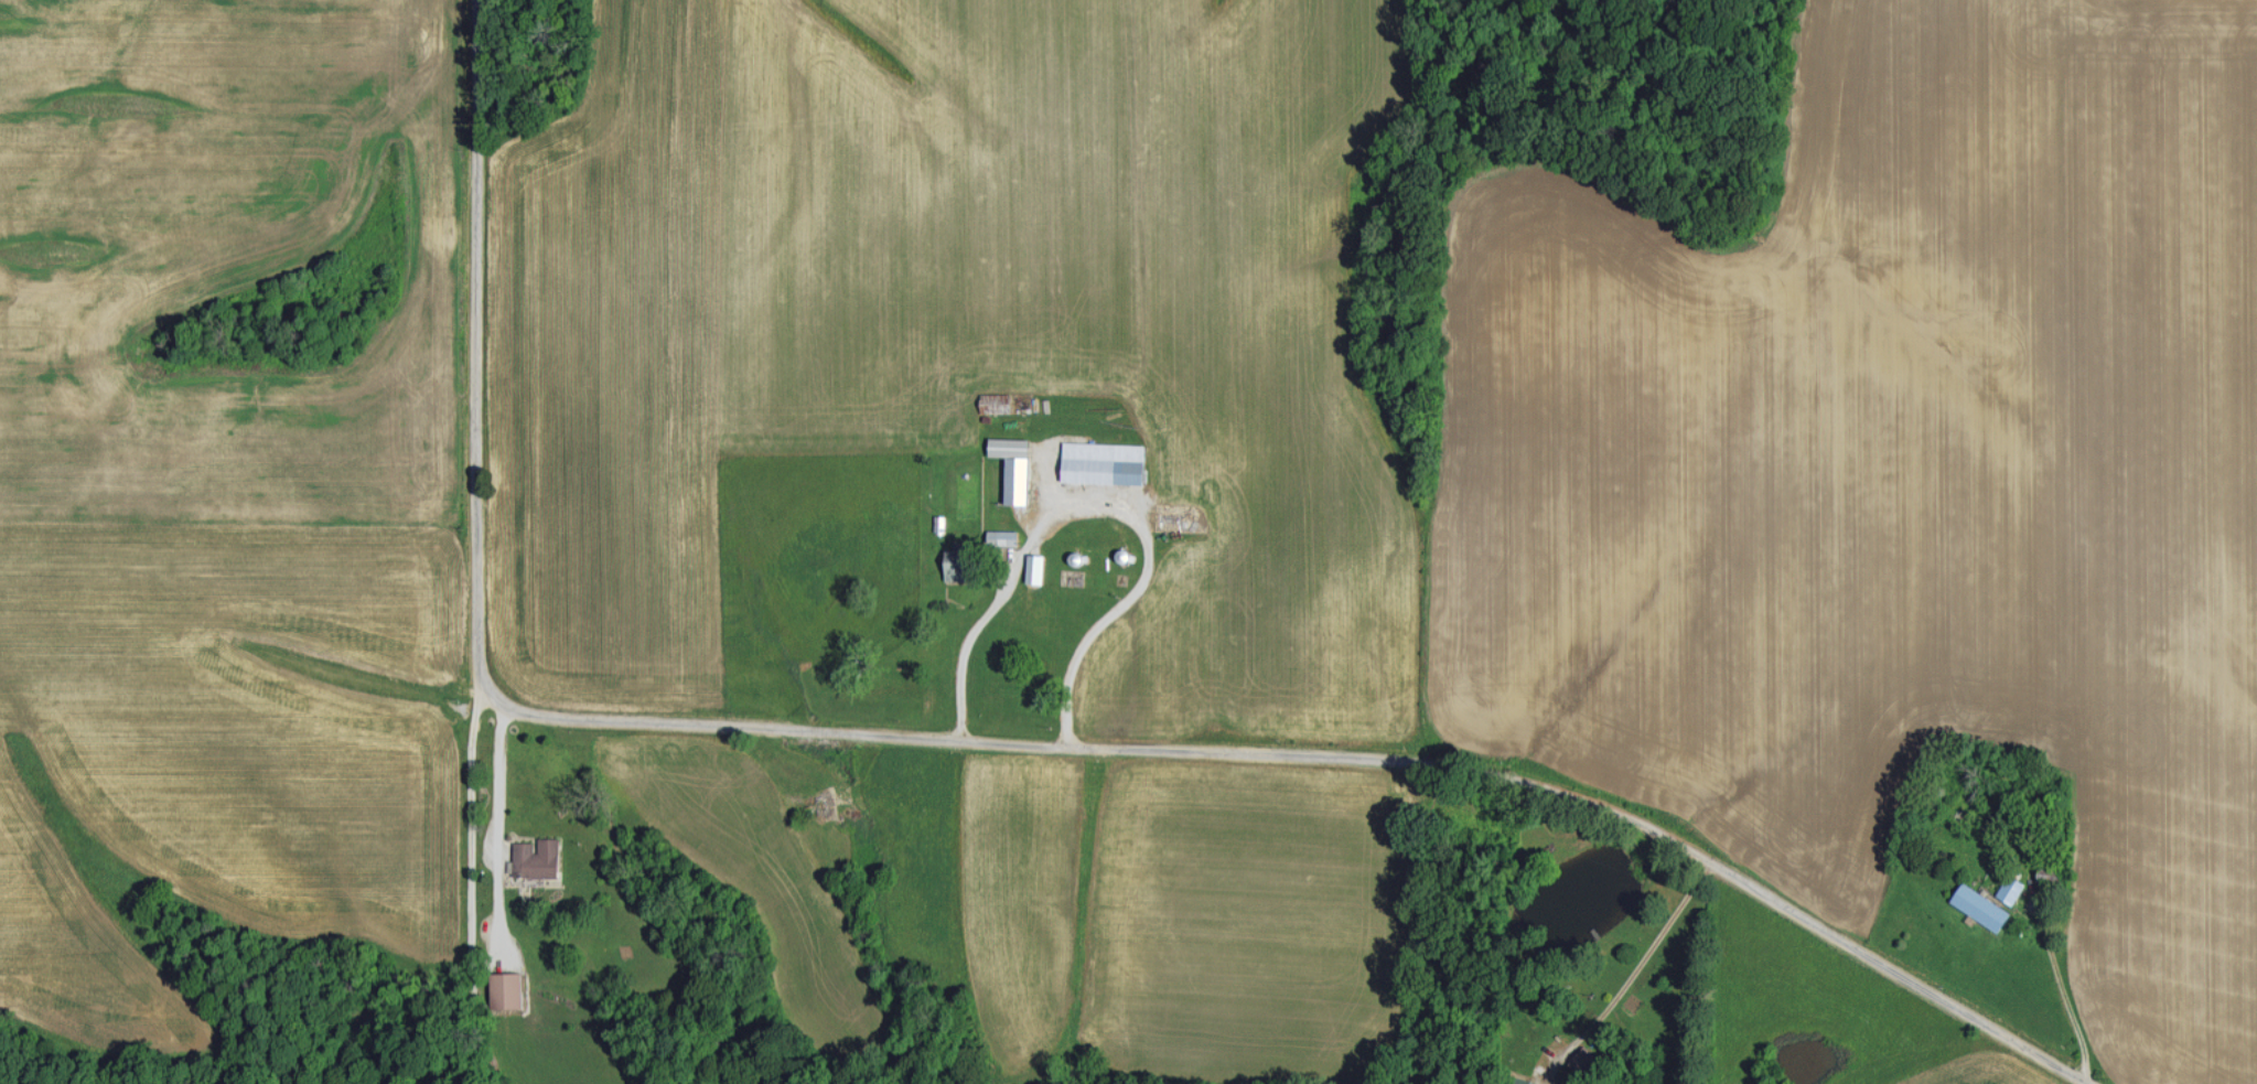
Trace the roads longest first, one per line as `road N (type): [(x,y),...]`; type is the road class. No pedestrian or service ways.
road 1 (residential): [(2095,1083),(1782,903),(1552,792),(1500,776),(1376,755),(1071,747),(561,715),(491,695),(475,657),(472,505),(478,0)]
road 2 (residential): [(501,700),(498,951)]

